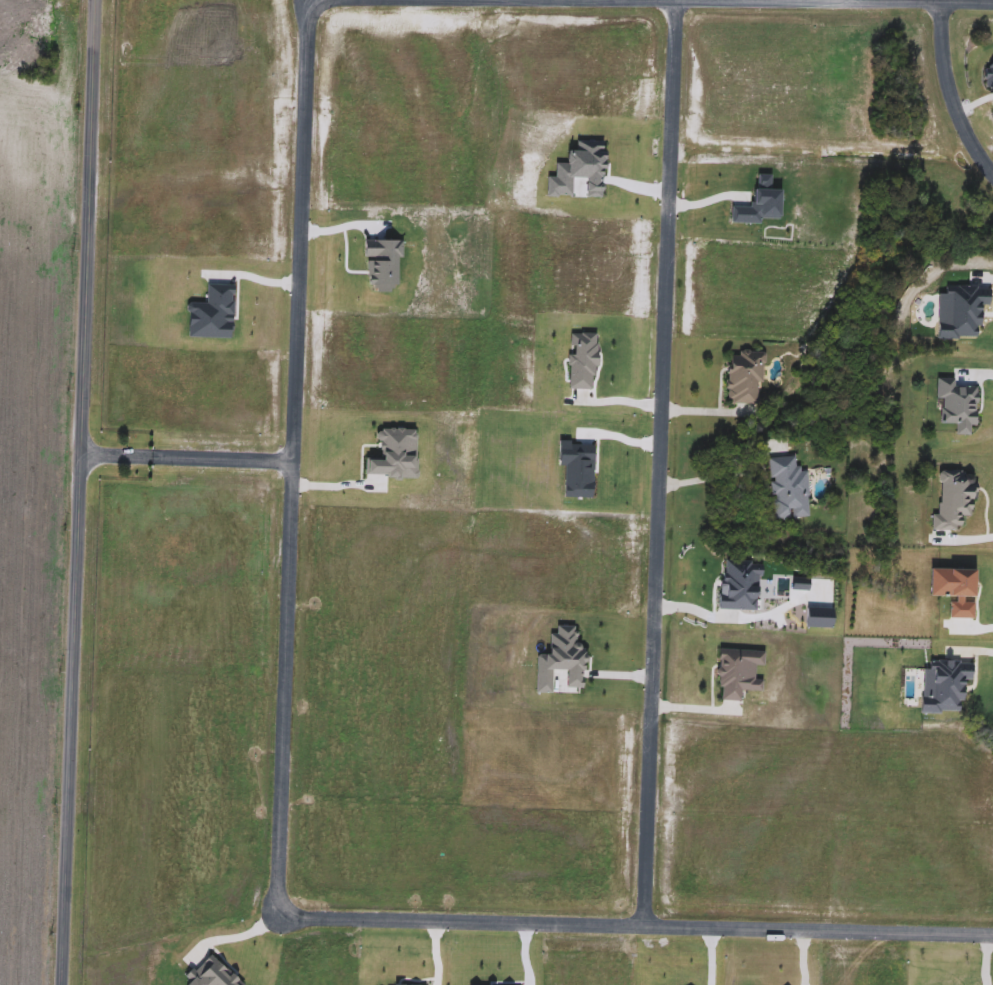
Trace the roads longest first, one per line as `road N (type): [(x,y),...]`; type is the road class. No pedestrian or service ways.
road 1 (residential): [(94,0),(60,984)]
road 2 (residential): [(644,928),(674,1)]
road 3 (residential): [(288,914),(281,907),(297,284),(306,29),(320,5)]
road 4 (residential): [(288,914),(992,937)]
road 5 (residential): [(320,5),(992,3)]
road 6 (residential): [(80,458),(291,464)]
road 7 (residential): [(992,175),(968,140),(946,82),(941,2)]

